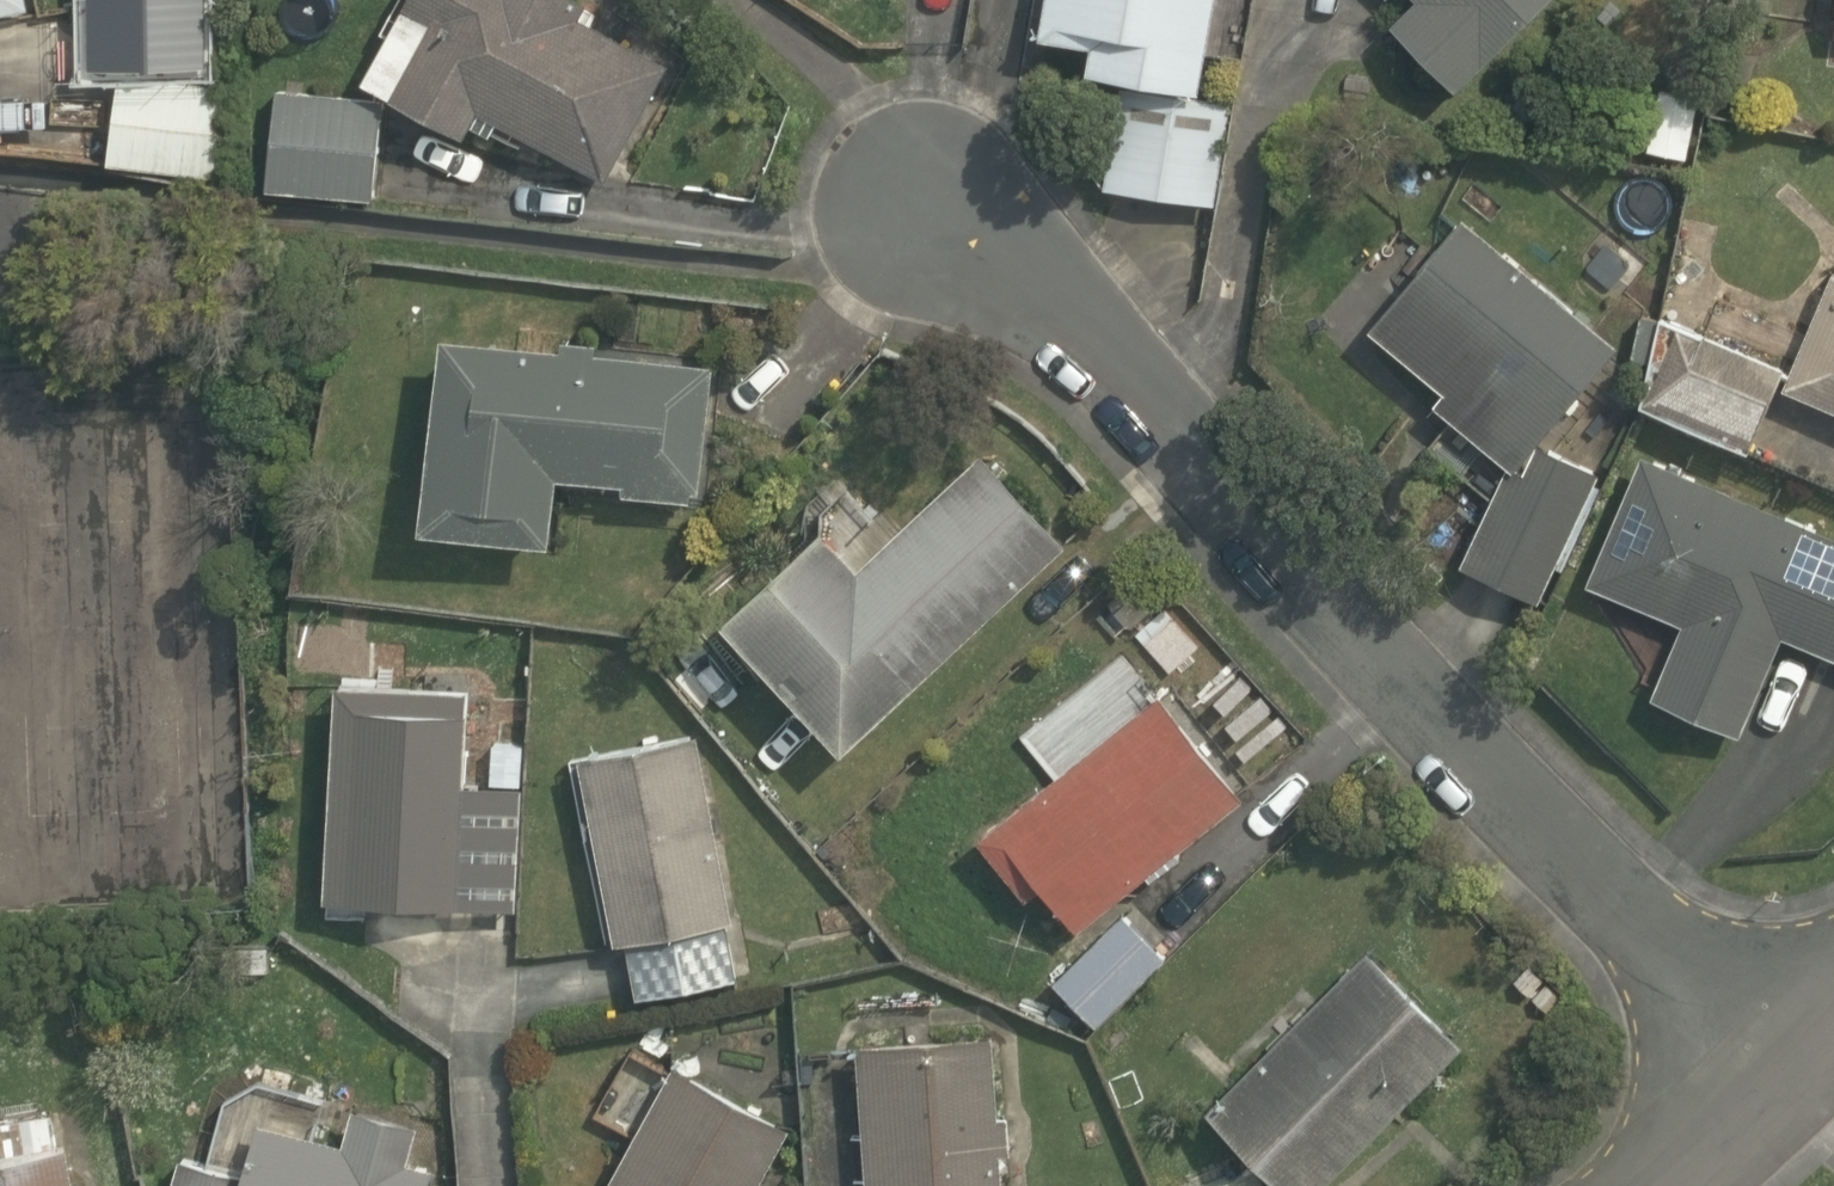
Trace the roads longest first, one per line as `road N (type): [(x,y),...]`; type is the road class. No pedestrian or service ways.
road 1 (residential): [(1774,1067),(1060,301),(1005,246),(916,189)]
road 2 (residential): [(1658,1185),(1774,1067)]

